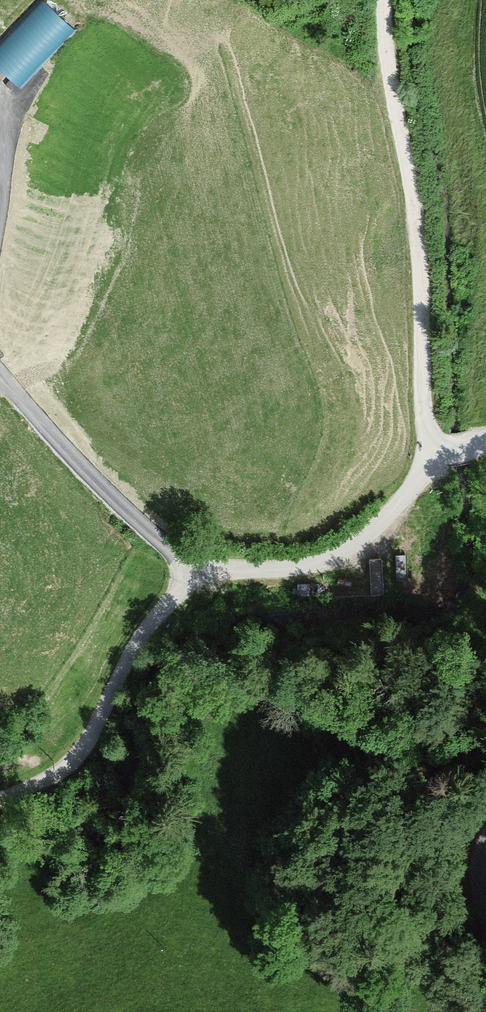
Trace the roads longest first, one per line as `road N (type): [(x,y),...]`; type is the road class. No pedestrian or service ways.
road 1 (unclassified): [(387,0),(388,55),(419,220),(423,409),(441,449)]
road 2 (unclassified): [(195,573),(138,641),(74,760),(0,799)]
road 3 (unclassified): [(441,449),(365,537),(332,557),(195,573)]
road 4 (residential): [(195,573),(0,373)]

